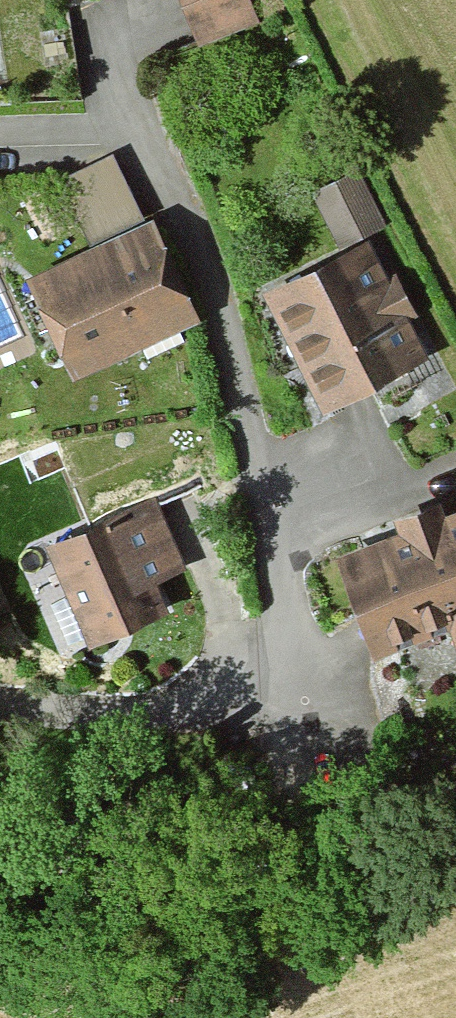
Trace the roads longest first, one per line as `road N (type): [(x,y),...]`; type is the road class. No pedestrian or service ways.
road 1 (residential): [(0,706),(139,715),(225,698),(284,650),(225,345),(176,188),(112,92),(97,17)]
road 2 (unclassified): [(455,835),(335,874),(224,887),(160,880),(0,836)]

